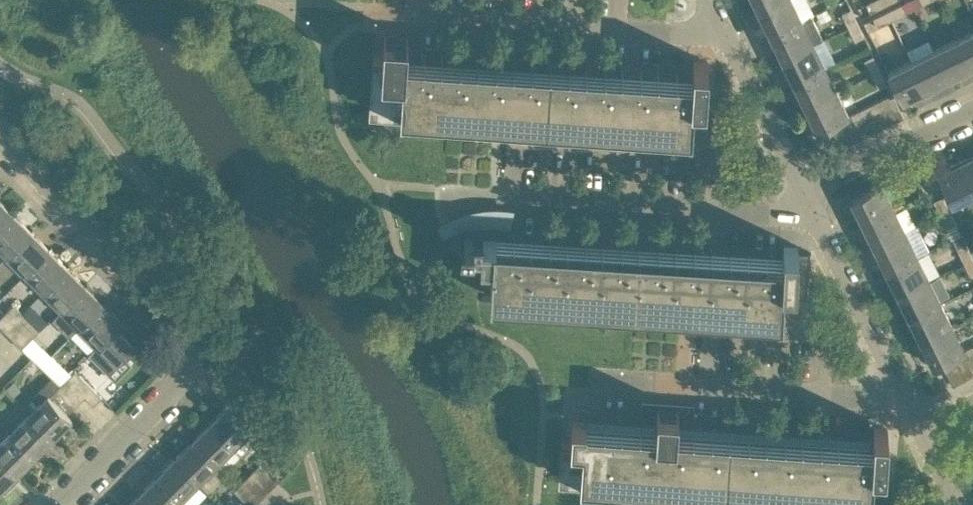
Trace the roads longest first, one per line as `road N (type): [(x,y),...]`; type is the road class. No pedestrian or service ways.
road 1 (residential): [(69,504),(181,376),(193,325),(178,301),(0,133)]
road 2 (residential): [(489,196),(809,210)]
road 3 (residential): [(405,15),(720,35)]
road 4 (residential): [(898,402),(602,382)]
road 5 (residential): [(898,402),(809,210)]
road 6 (residential): [(800,194),(972,109)]
road 7 (residential): [(800,194),(720,35)]

